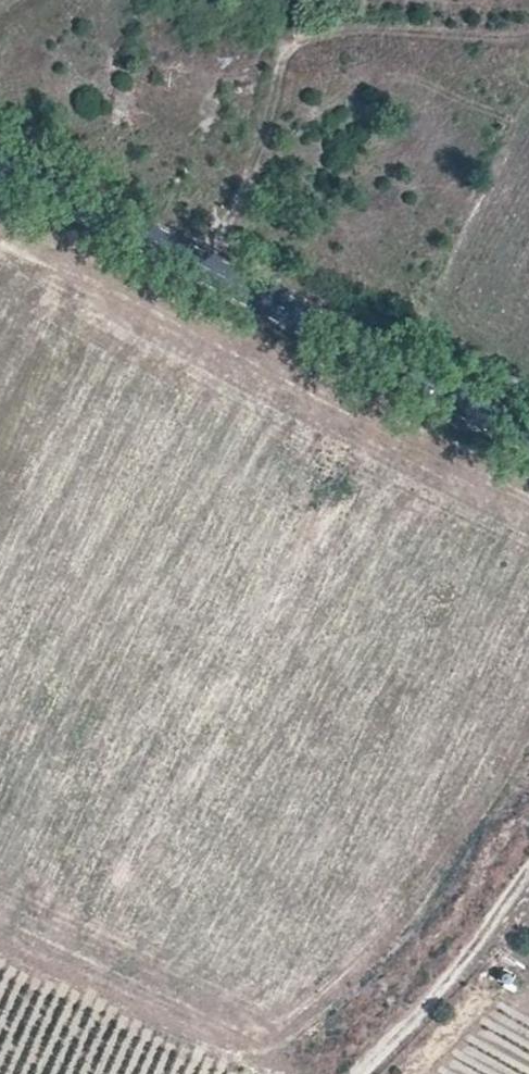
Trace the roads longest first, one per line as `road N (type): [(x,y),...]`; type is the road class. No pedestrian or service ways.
road 1 (tertiary): [(528,436),(0,162)]

